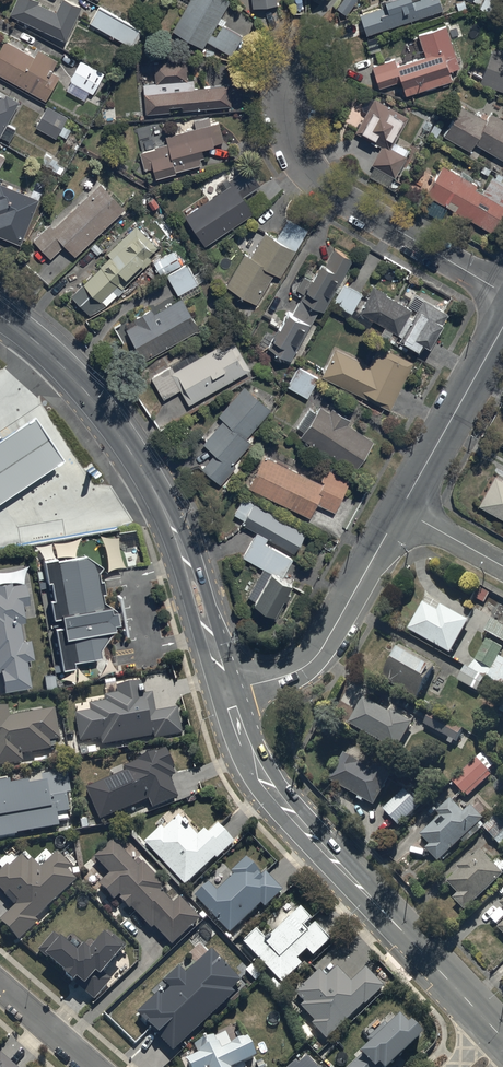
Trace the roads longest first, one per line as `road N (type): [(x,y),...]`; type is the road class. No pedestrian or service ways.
road 1 (tertiary): [(0,317),(53,354),(153,482),(229,692)]
road 2 (tertiary): [(229,692),(267,784),(287,811),(502,1035)]
road 3 (residential): [(502,294),(313,174),(293,130),(297,67)]
road 4 (tertiary): [(402,511),(313,660),(229,692)]
road 5 (tertiary): [(502,328),(402,511)]
road 6 (residential): [(0,982),(96,1066)]

